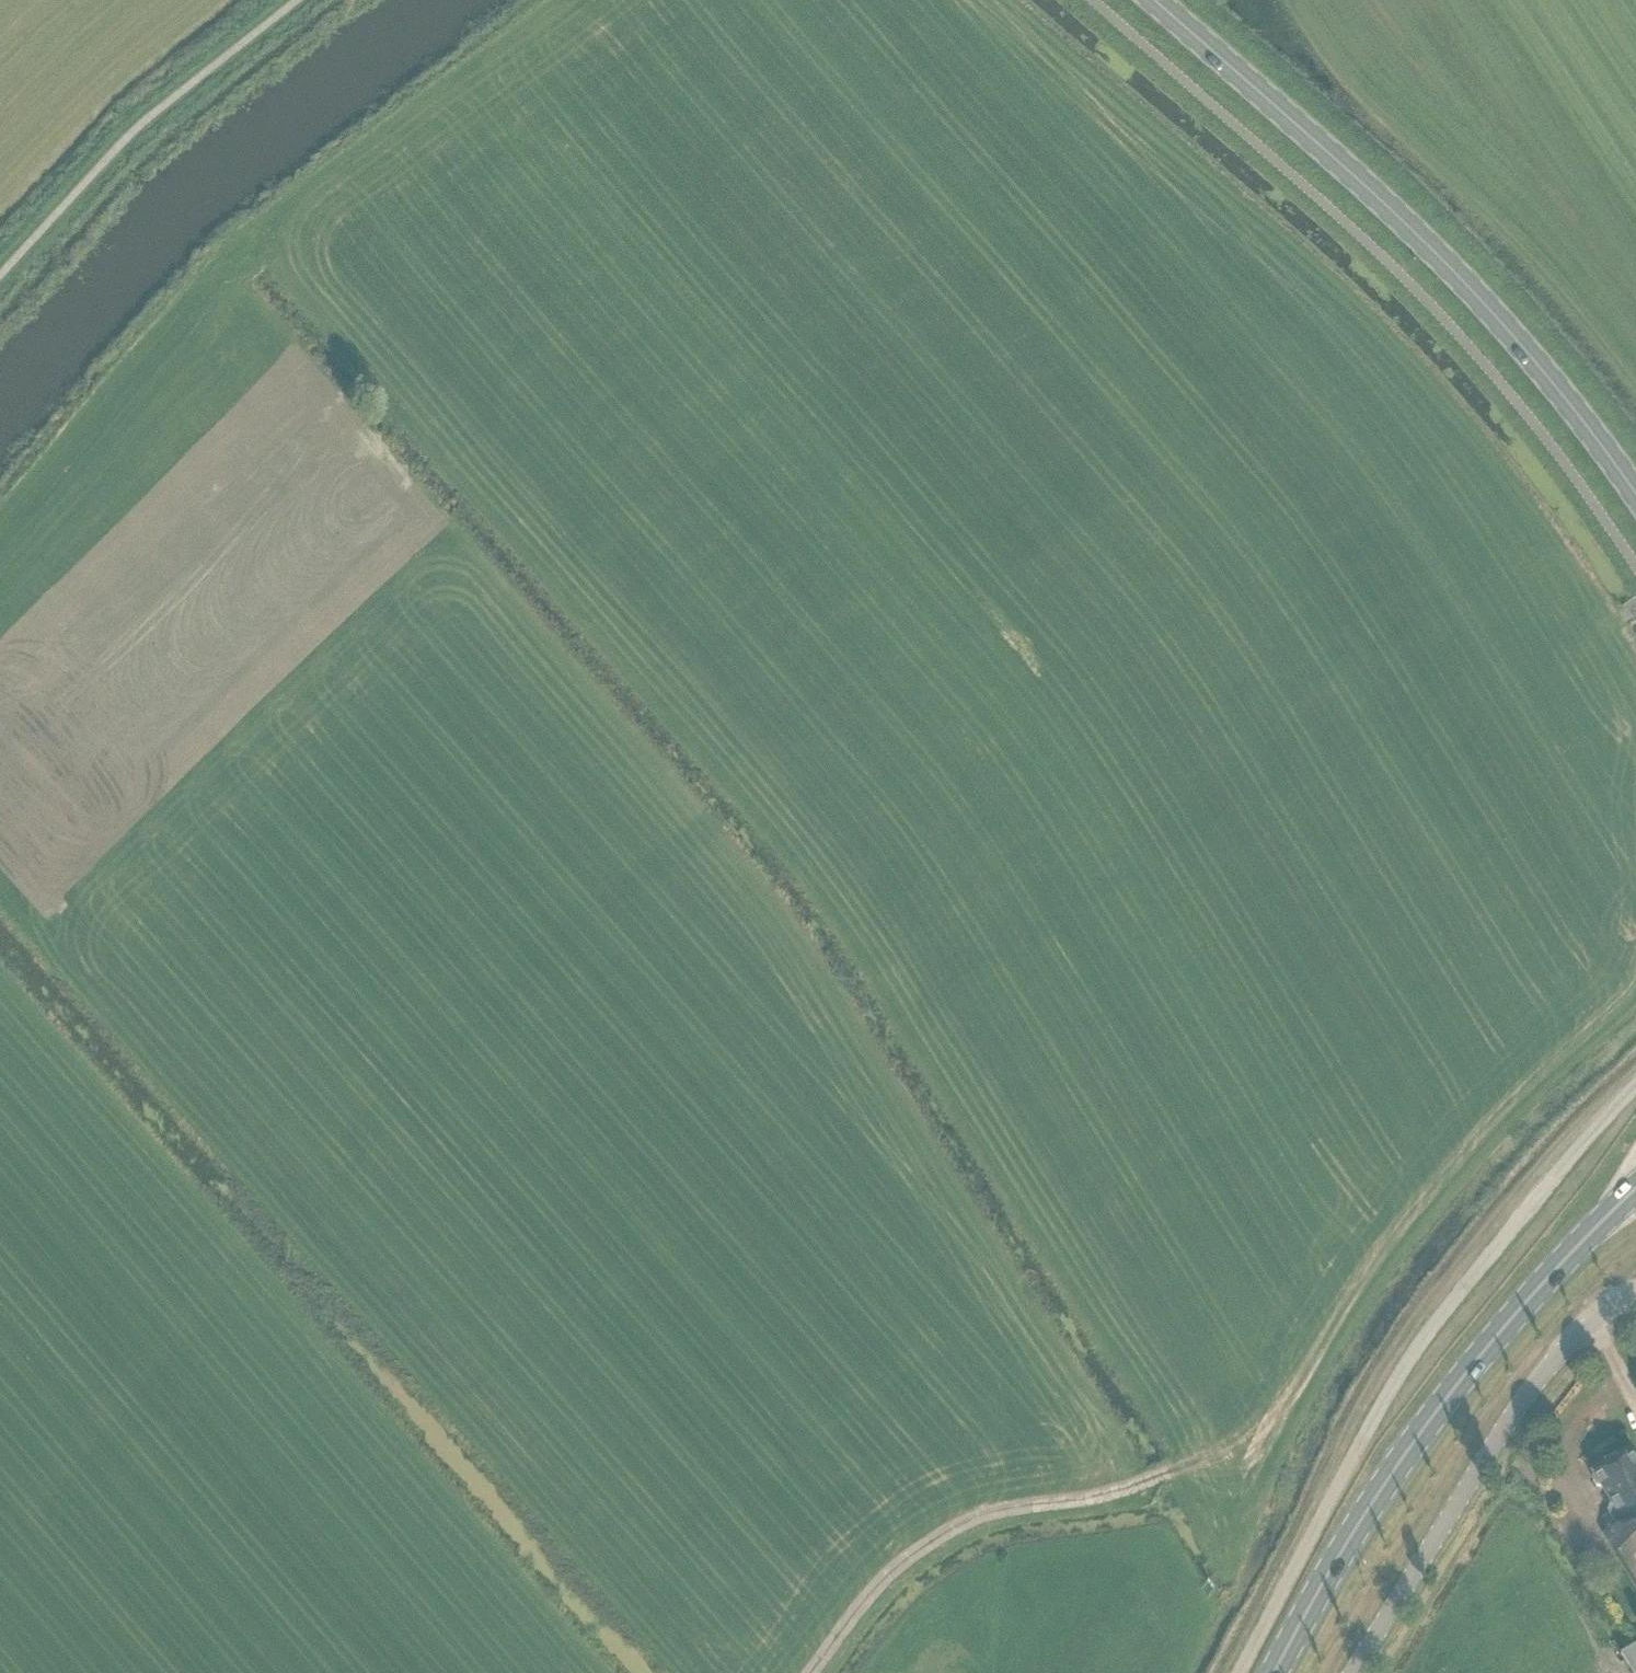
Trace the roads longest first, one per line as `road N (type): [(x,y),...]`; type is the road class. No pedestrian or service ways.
road 1 (unclassified): [(1635,1088),(1397,1378),(1240,1672)]
road 2 (primary): [(1635,495),(1470,289),(1152,0)]
road 3 (primary): [(1274,1672),(1351,1536),(1439,1410),(1629,1196)]
road 4 (unclassified): [(1352,1672),(1519,1406),(1558,1357),(1635,1291)]

